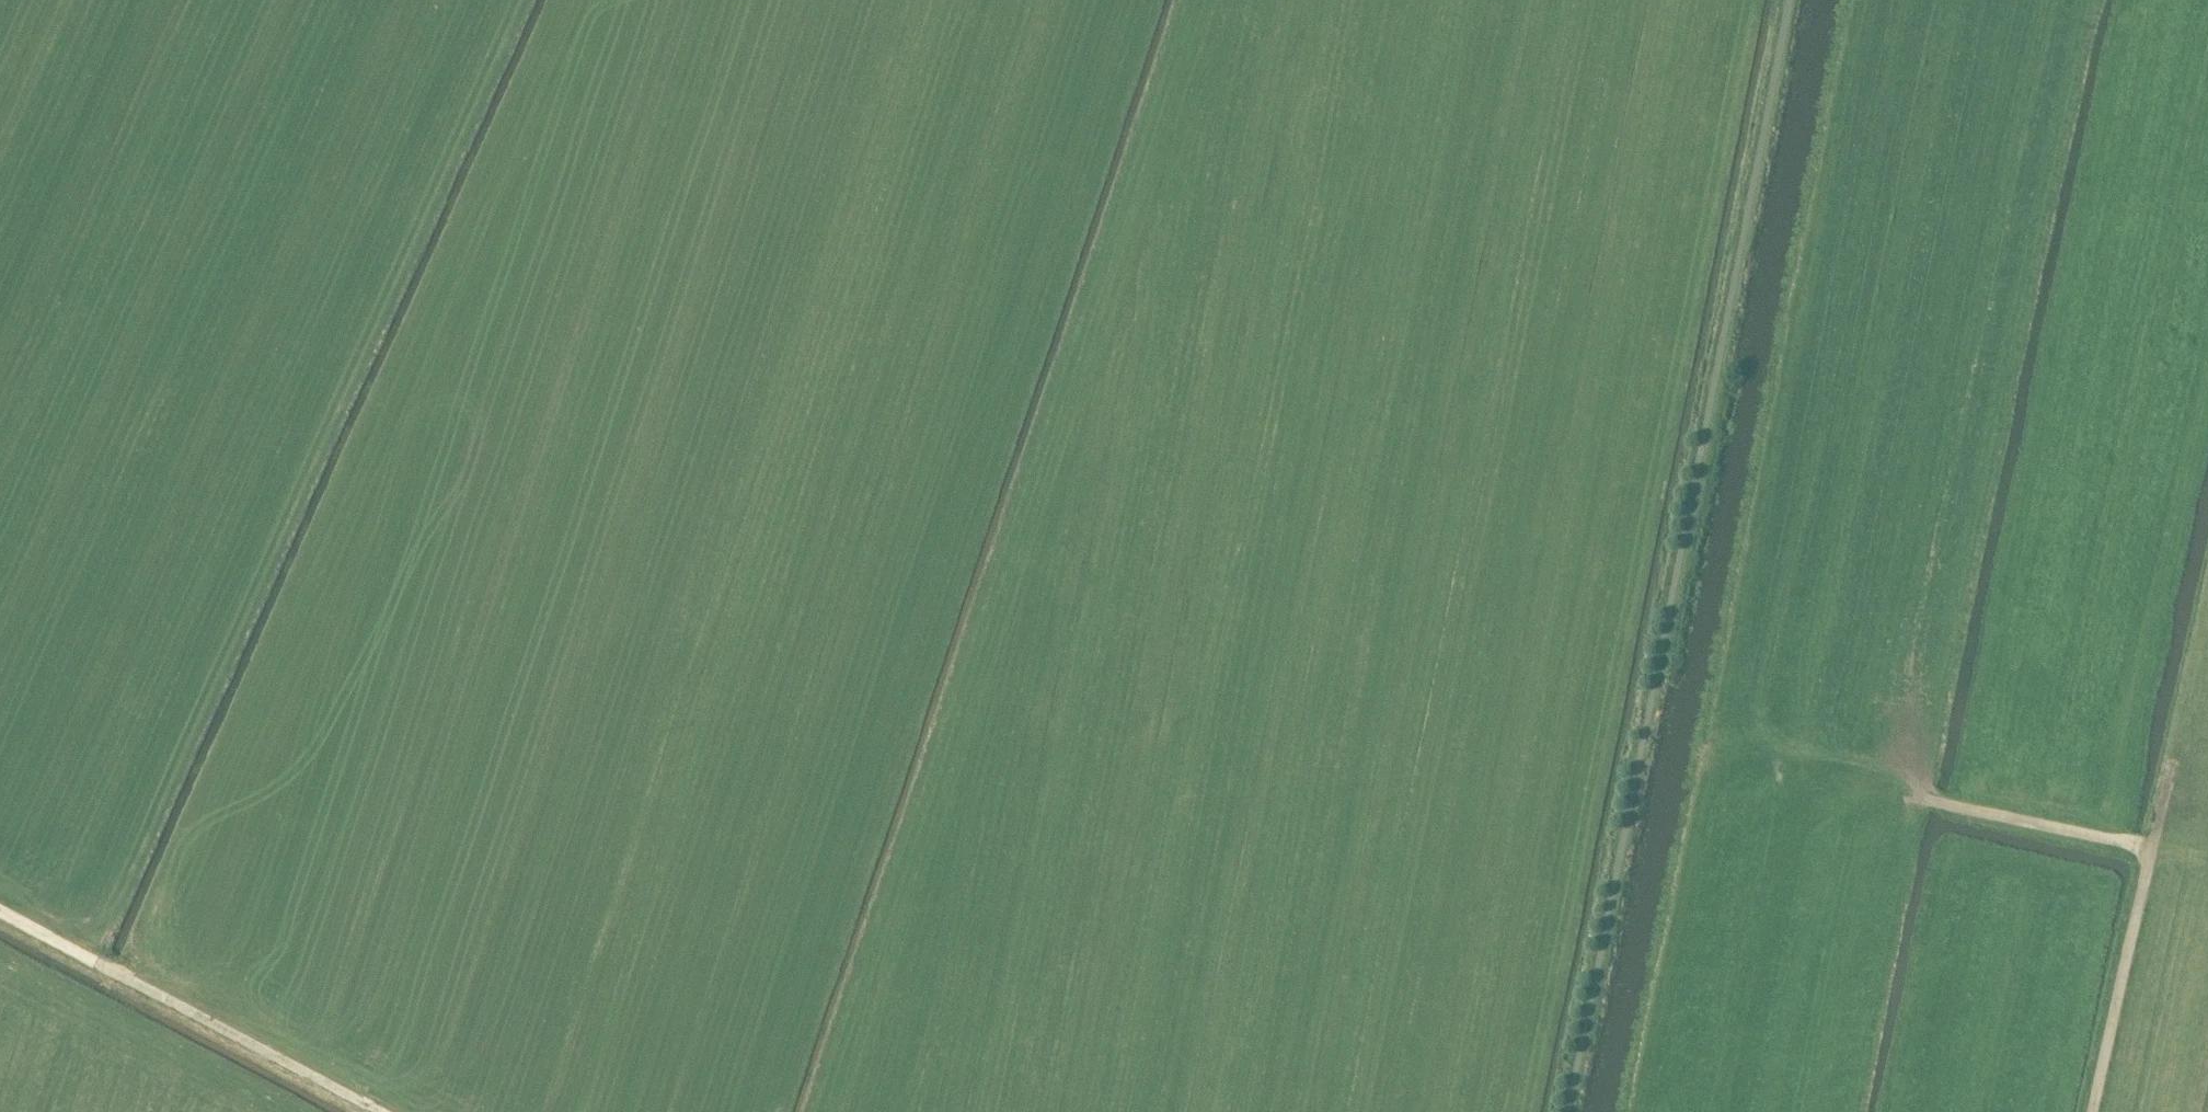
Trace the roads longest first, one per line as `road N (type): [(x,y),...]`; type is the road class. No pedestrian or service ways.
road 1 (track): [(2098,1111),(2149,880),(2119,831),(1948,800)]
road 2 (track): [(413,1111),(0,896)]

